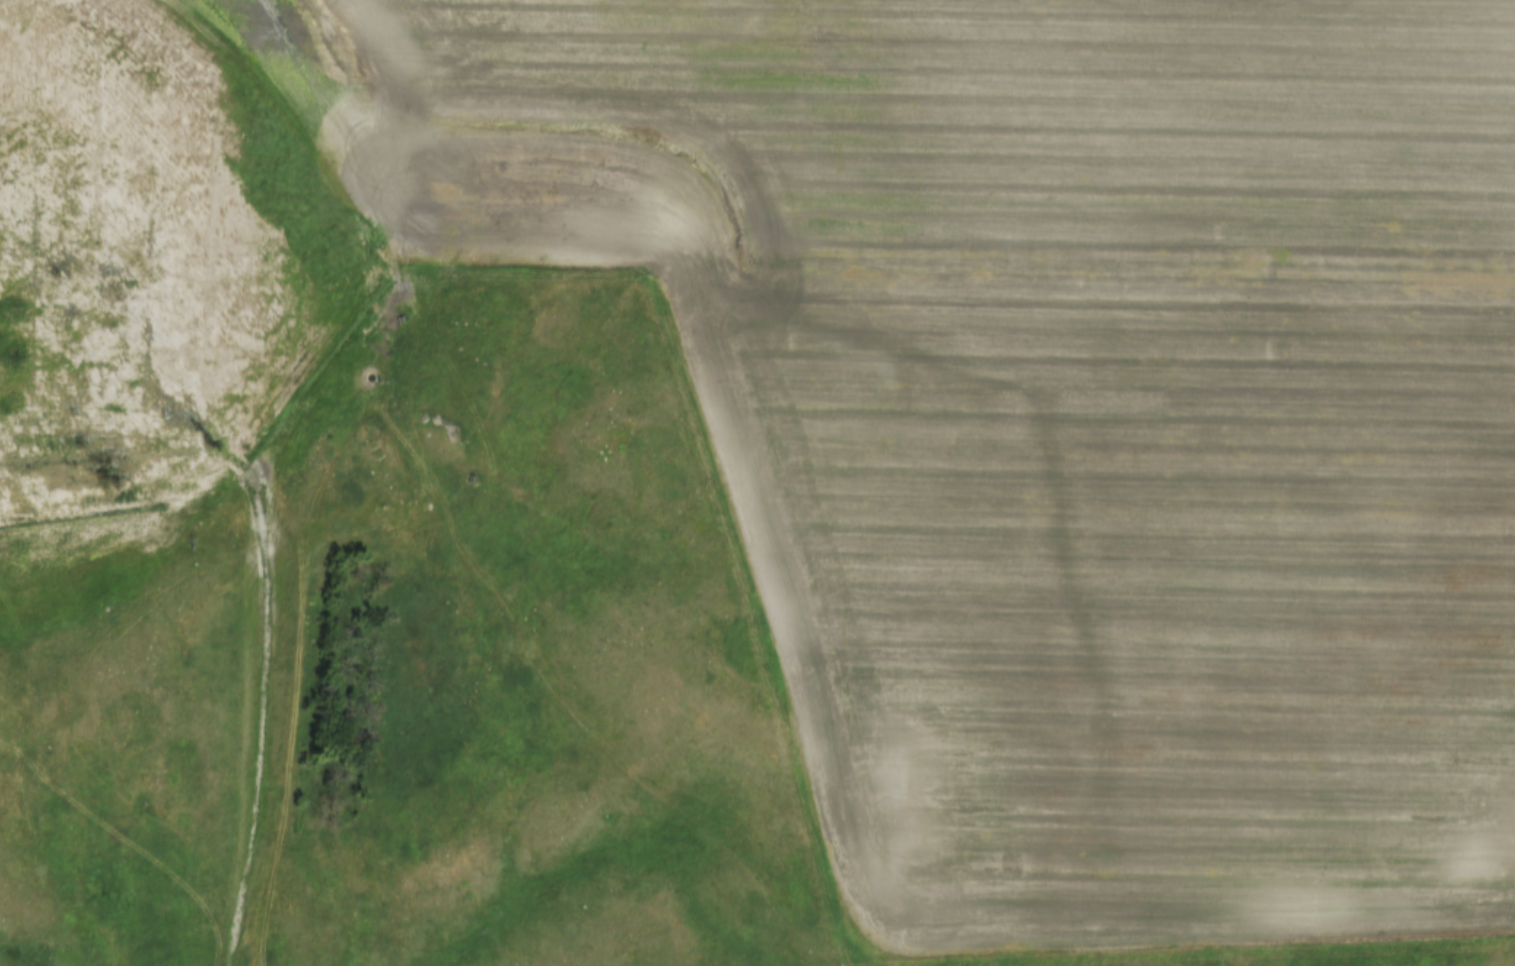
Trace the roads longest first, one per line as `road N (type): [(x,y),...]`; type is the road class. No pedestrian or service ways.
road 1 (track): [(170,0),(266,98),(355,221),(405,271),(400,349),(369,391)]

